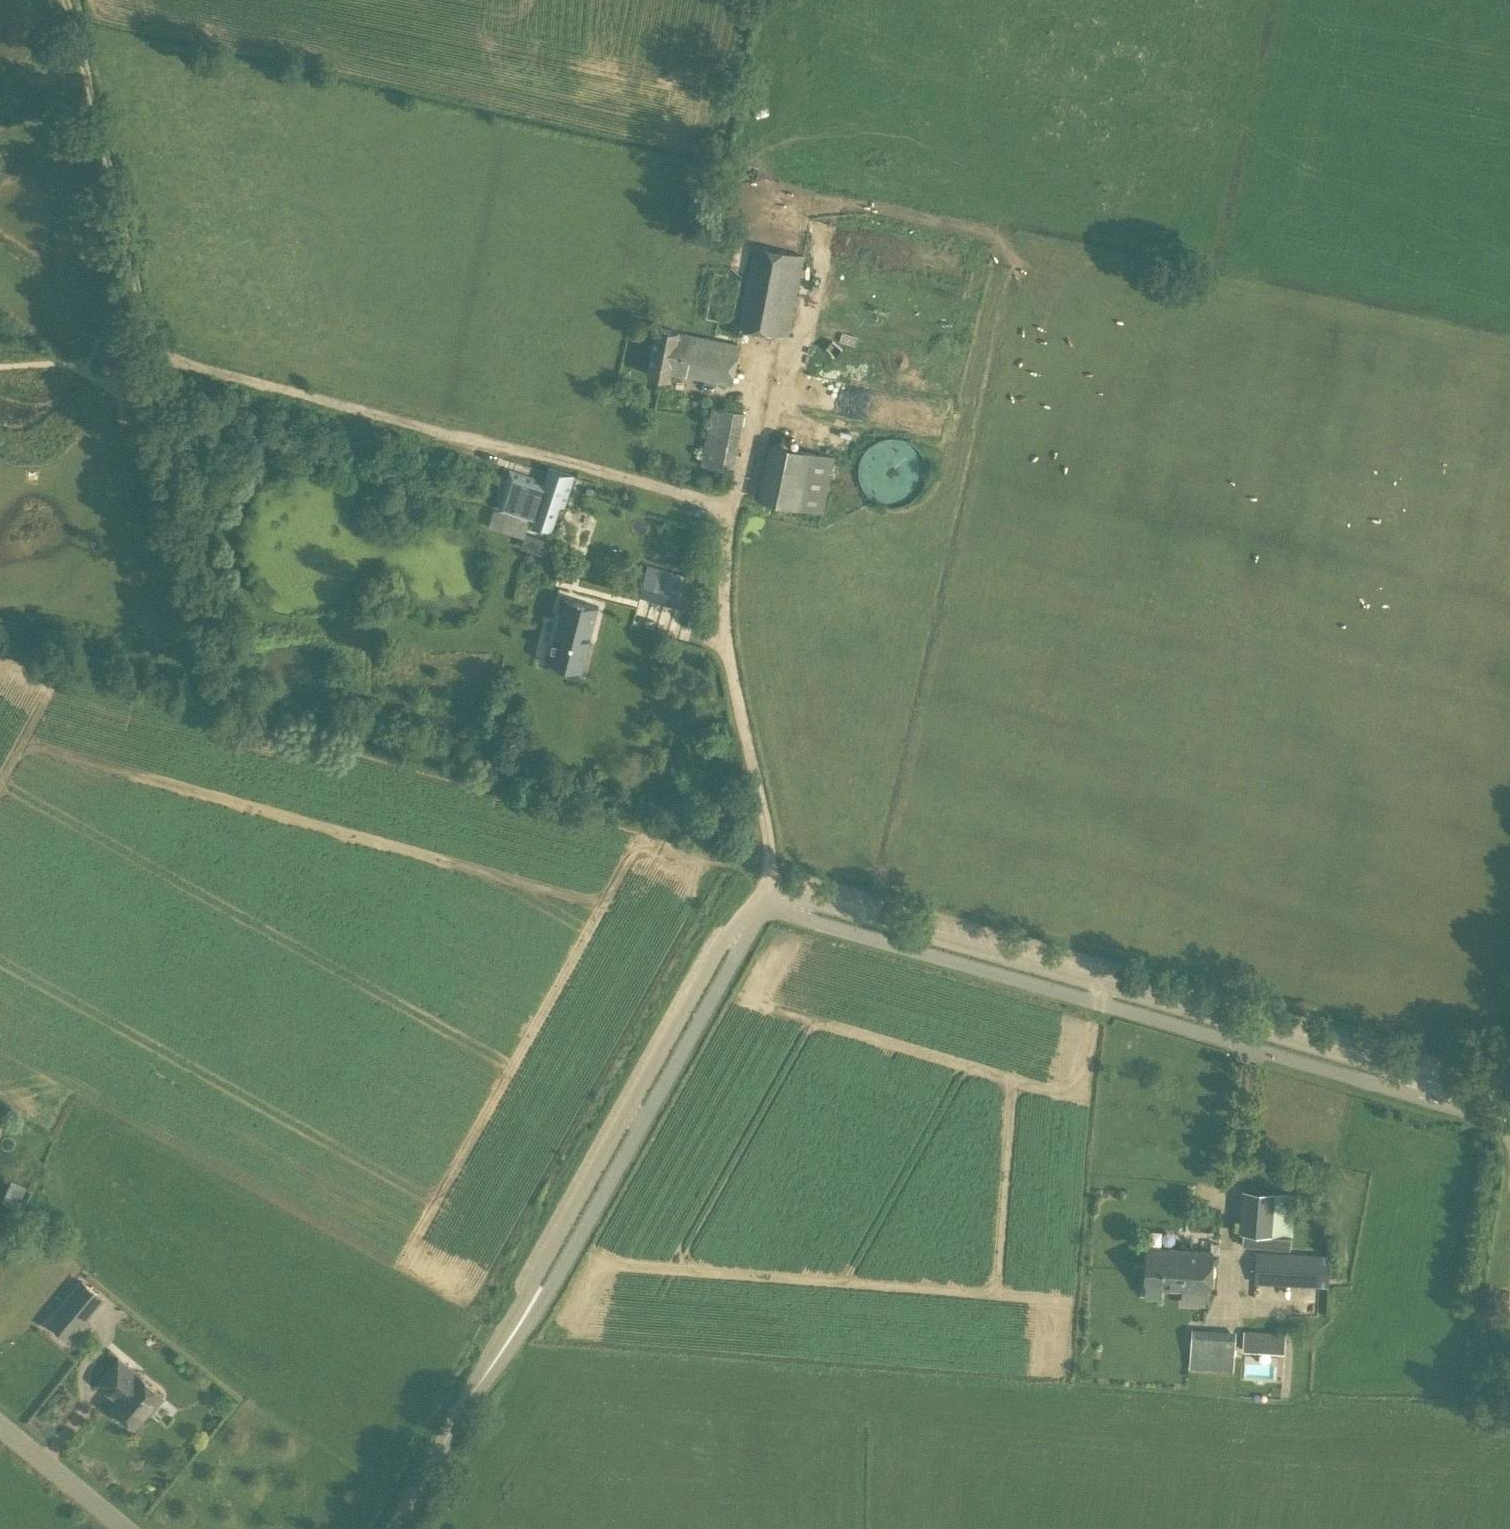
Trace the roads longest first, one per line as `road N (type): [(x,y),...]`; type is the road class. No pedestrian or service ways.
road 1 (unclassified): [(1418,1088),(1350,1059),(767,893),(739,913),(496,1357)]
road 2 (unclassified): [(496,1357),(544,1302),(751,924),(769,912),(1418,1088)]
road 3 (unclassified): [(402,1528),(496,1357)]
road 4 (unclassified): [(125,1528),(0,1427)]

